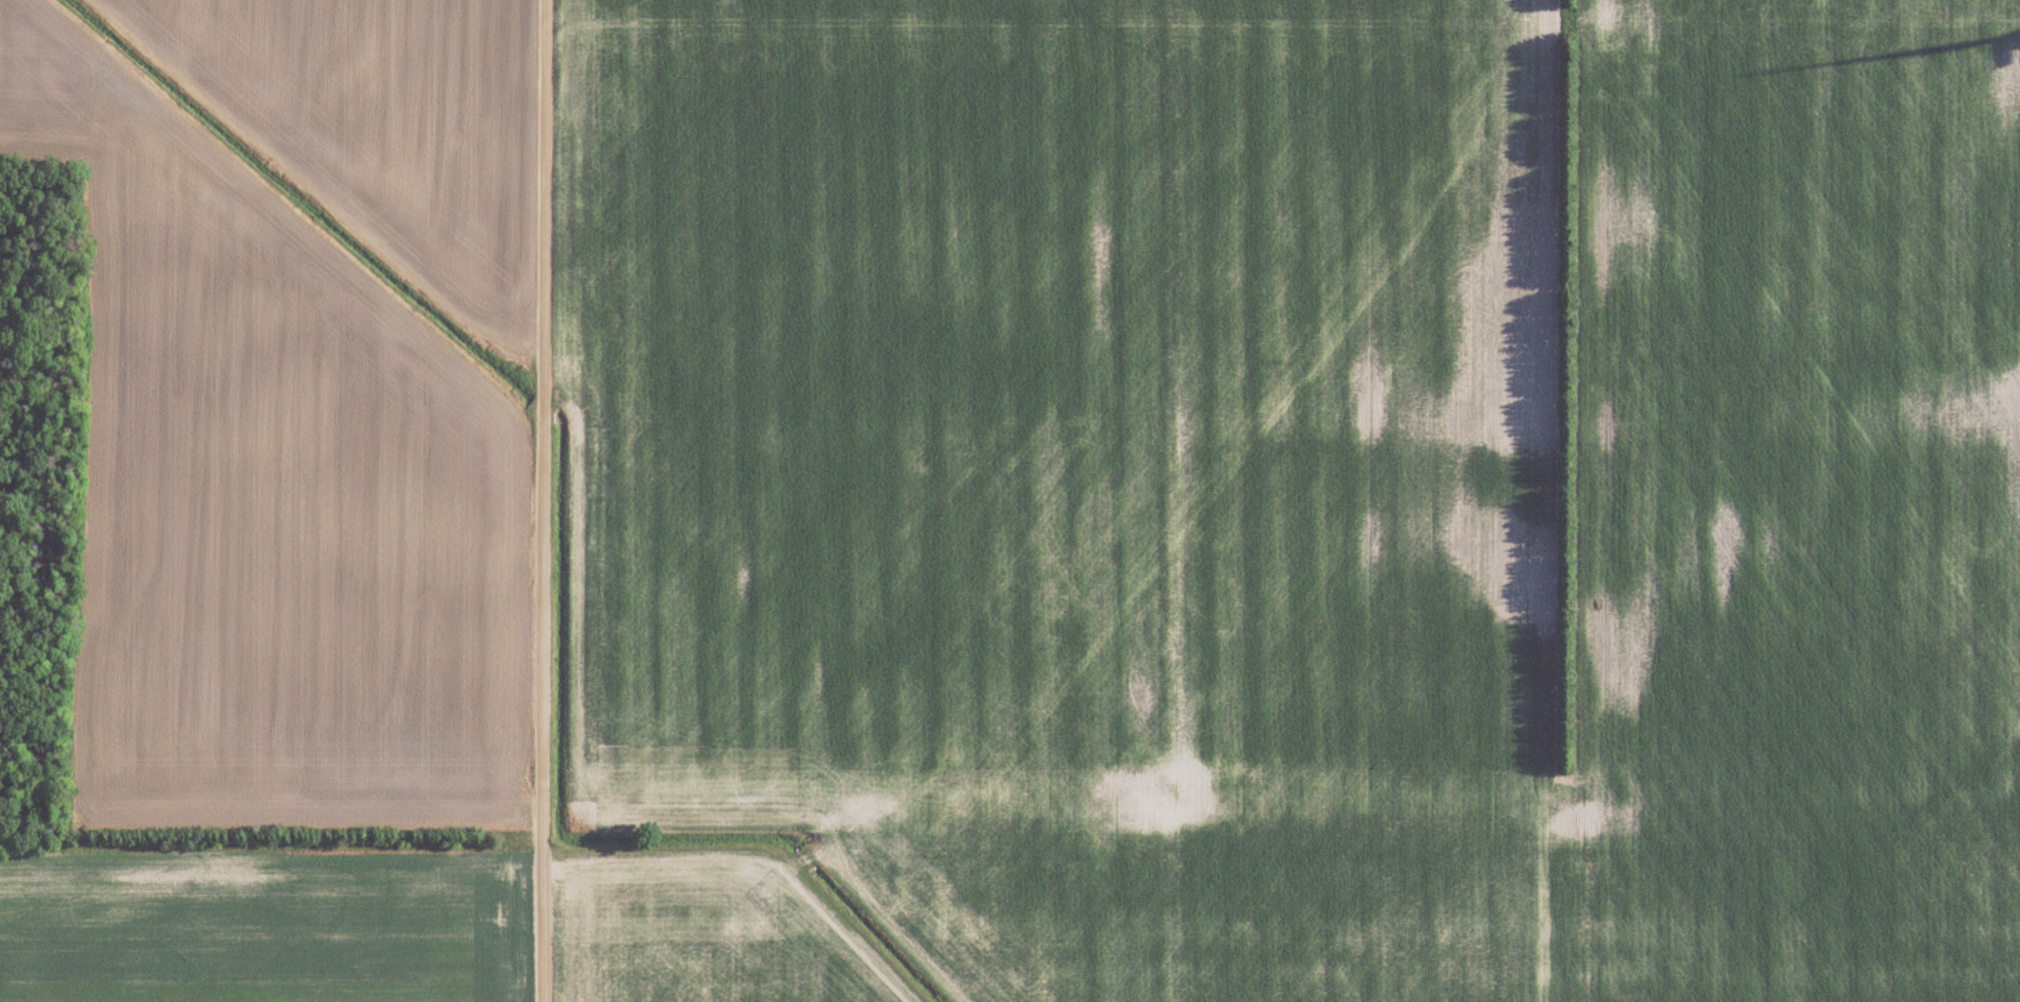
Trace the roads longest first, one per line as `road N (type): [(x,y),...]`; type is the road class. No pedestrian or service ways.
road 1 (residential): [(544,1001),(544,0)]

